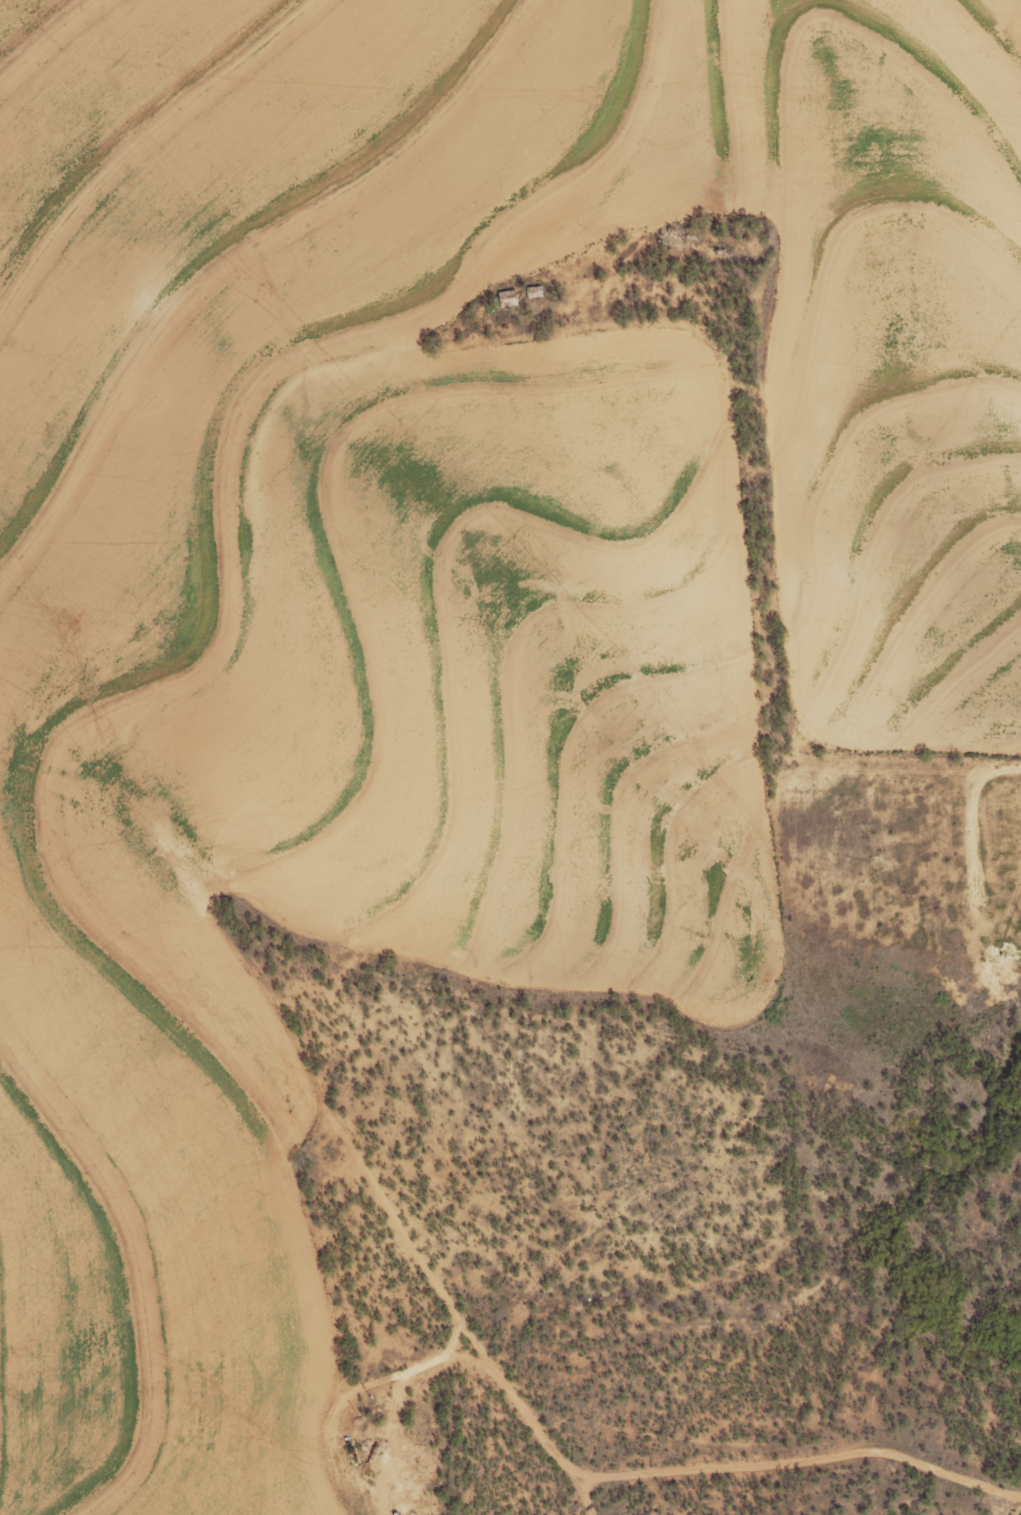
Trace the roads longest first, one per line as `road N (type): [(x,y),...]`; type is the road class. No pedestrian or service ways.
road 1 (track): [(654,0),(664,205)]

